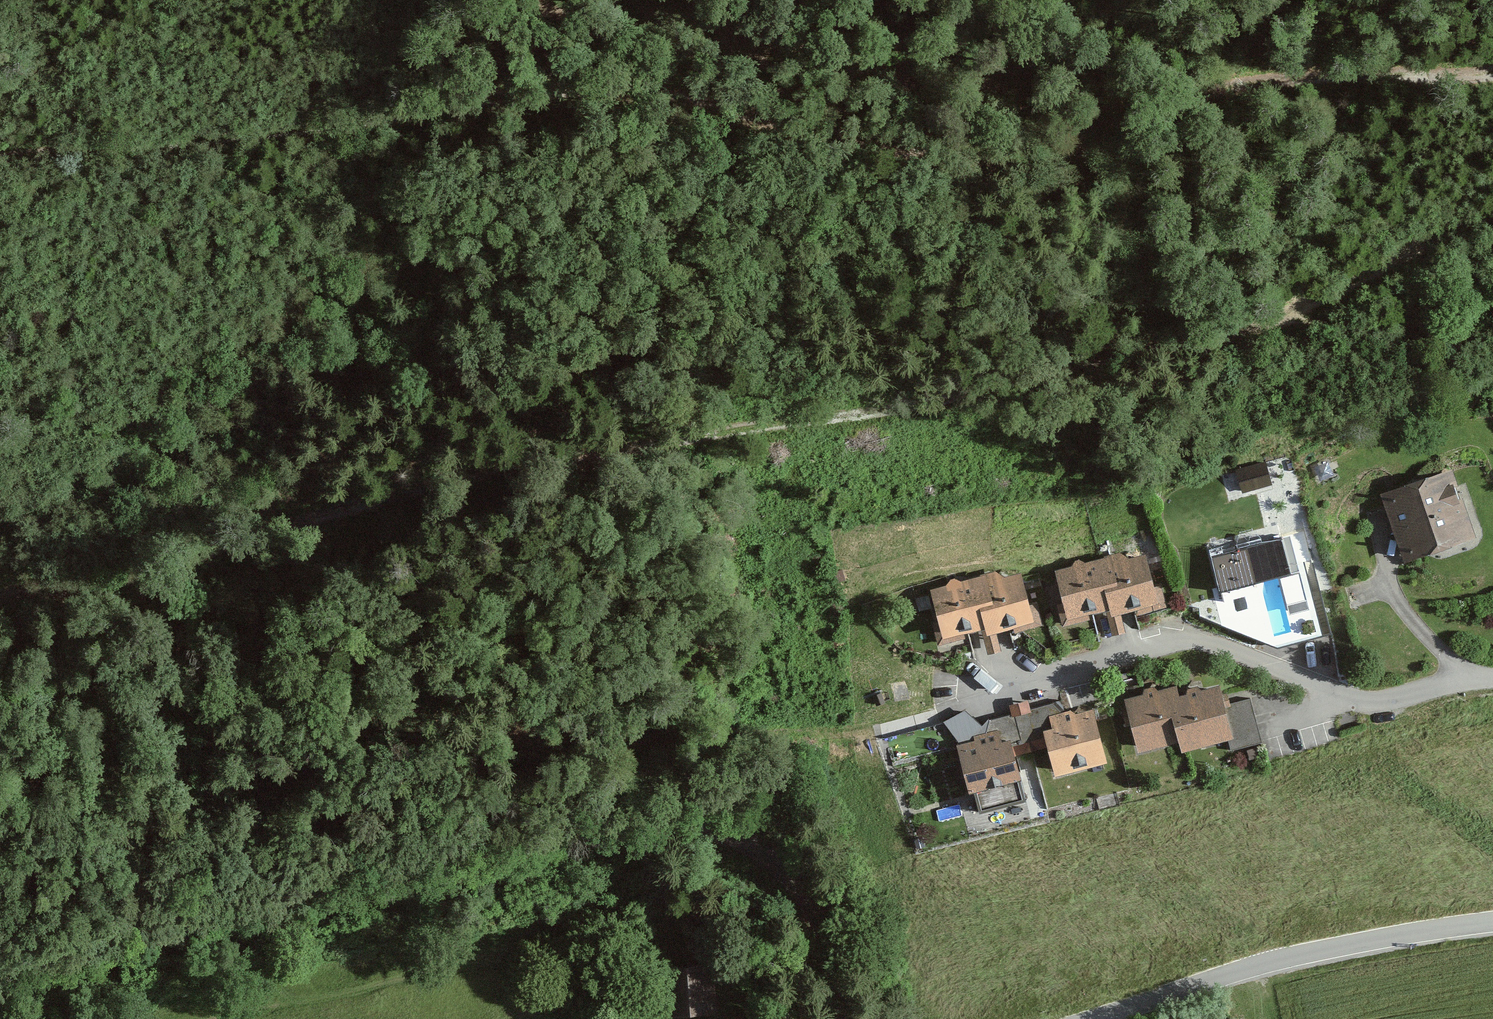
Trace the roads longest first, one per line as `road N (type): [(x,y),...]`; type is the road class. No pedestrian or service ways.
road 1 (track): [(0,159),(249,140),(570,89),(672,93),(949,163),(1001,164),(1050,154),(1165,102),(1281,77),(1492,73)]
road 2 (track): [(1112,347),(698,443),(382,497),(194,560),(0,597)]
road 3 (residential): [(847,1018),(816,907),(757,837),(636,820),(0,979)]
road 4 (residential): [(967,701),(1180,639),(1214,642),(1336,695),(1385,698),(1492,677)]
road 5 (tertiary): [(1492,924),(1233,972),(1093,1018)]
road 6 (track): [(1112,347),(1278,318),(1372,323),(1492,307)]
road 7 (track): [(967,701),(885,725),(720,728)]
road 8 (track): [(1492,218),(1278,318)]

